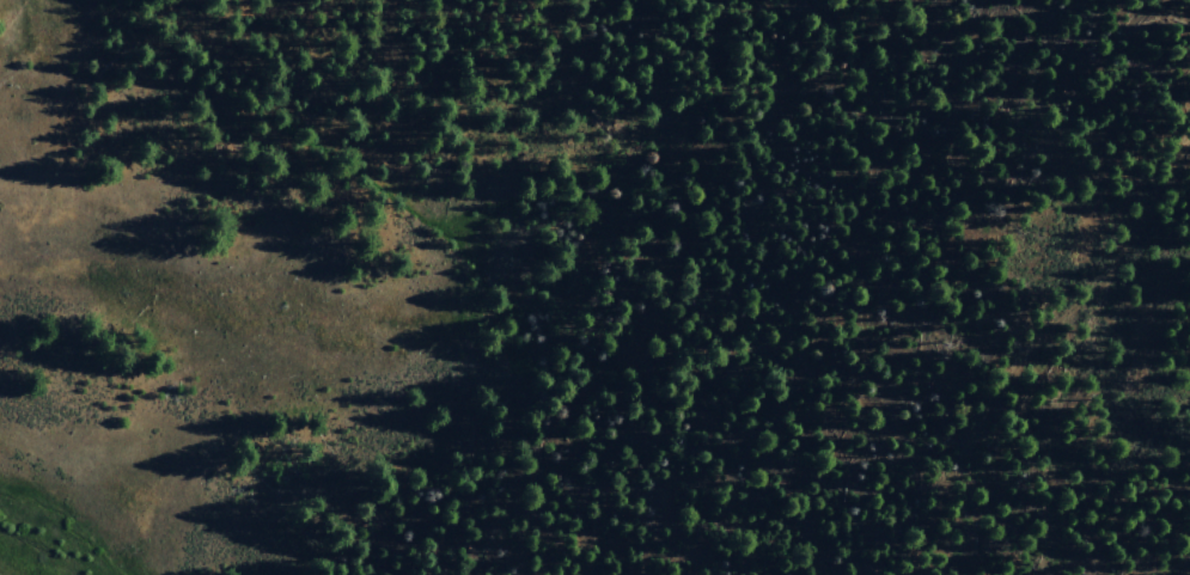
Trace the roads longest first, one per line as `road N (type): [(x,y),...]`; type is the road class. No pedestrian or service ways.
road 1 (track): [(1042,574),(1049,422),(1189,138)]

